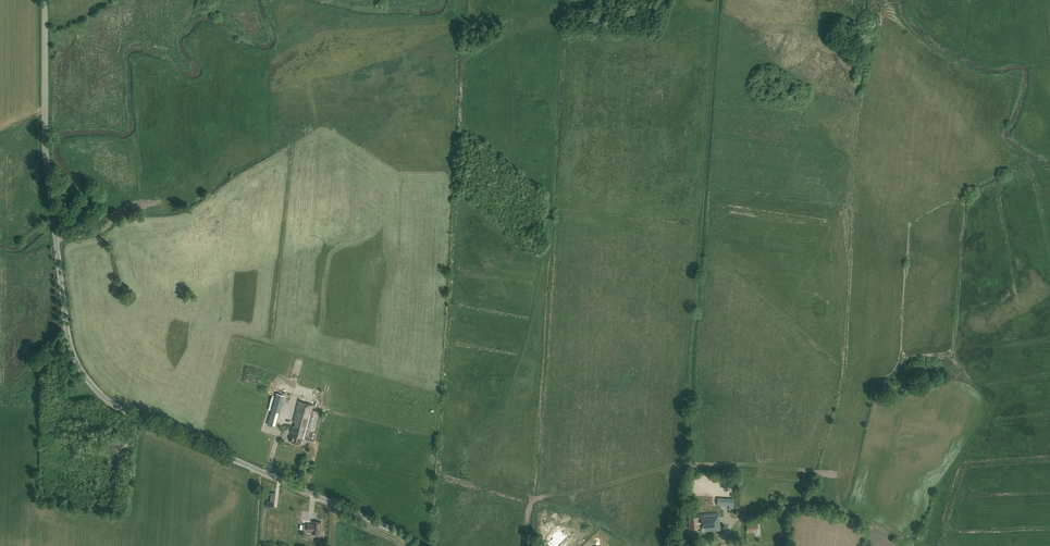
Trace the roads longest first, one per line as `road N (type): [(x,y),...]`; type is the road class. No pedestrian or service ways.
road 1 (tertiary): [(414,545),(120,408),(83,372),(67,331),(46,157),(45,0)]

